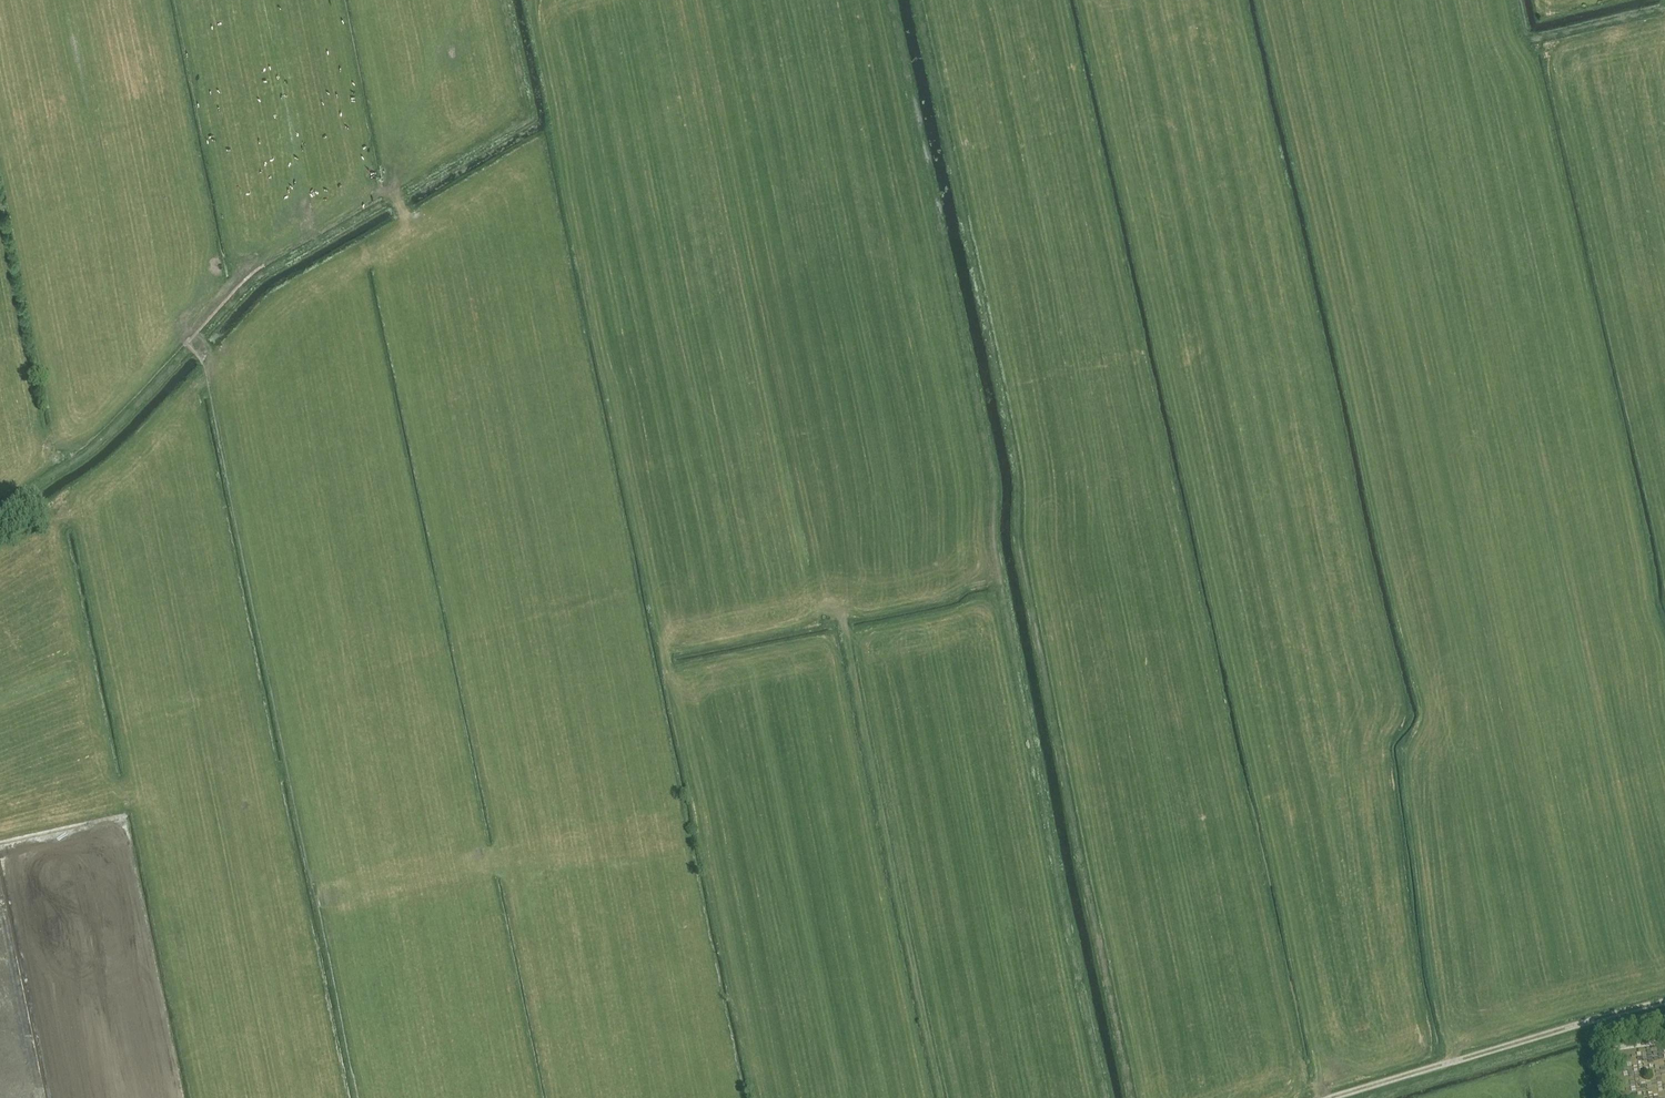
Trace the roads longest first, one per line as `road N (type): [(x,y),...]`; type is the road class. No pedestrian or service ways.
road 1 (track): [(847,628),(948,1097)]
road 2 (track): [(1342,1097),(1664,1001)]

